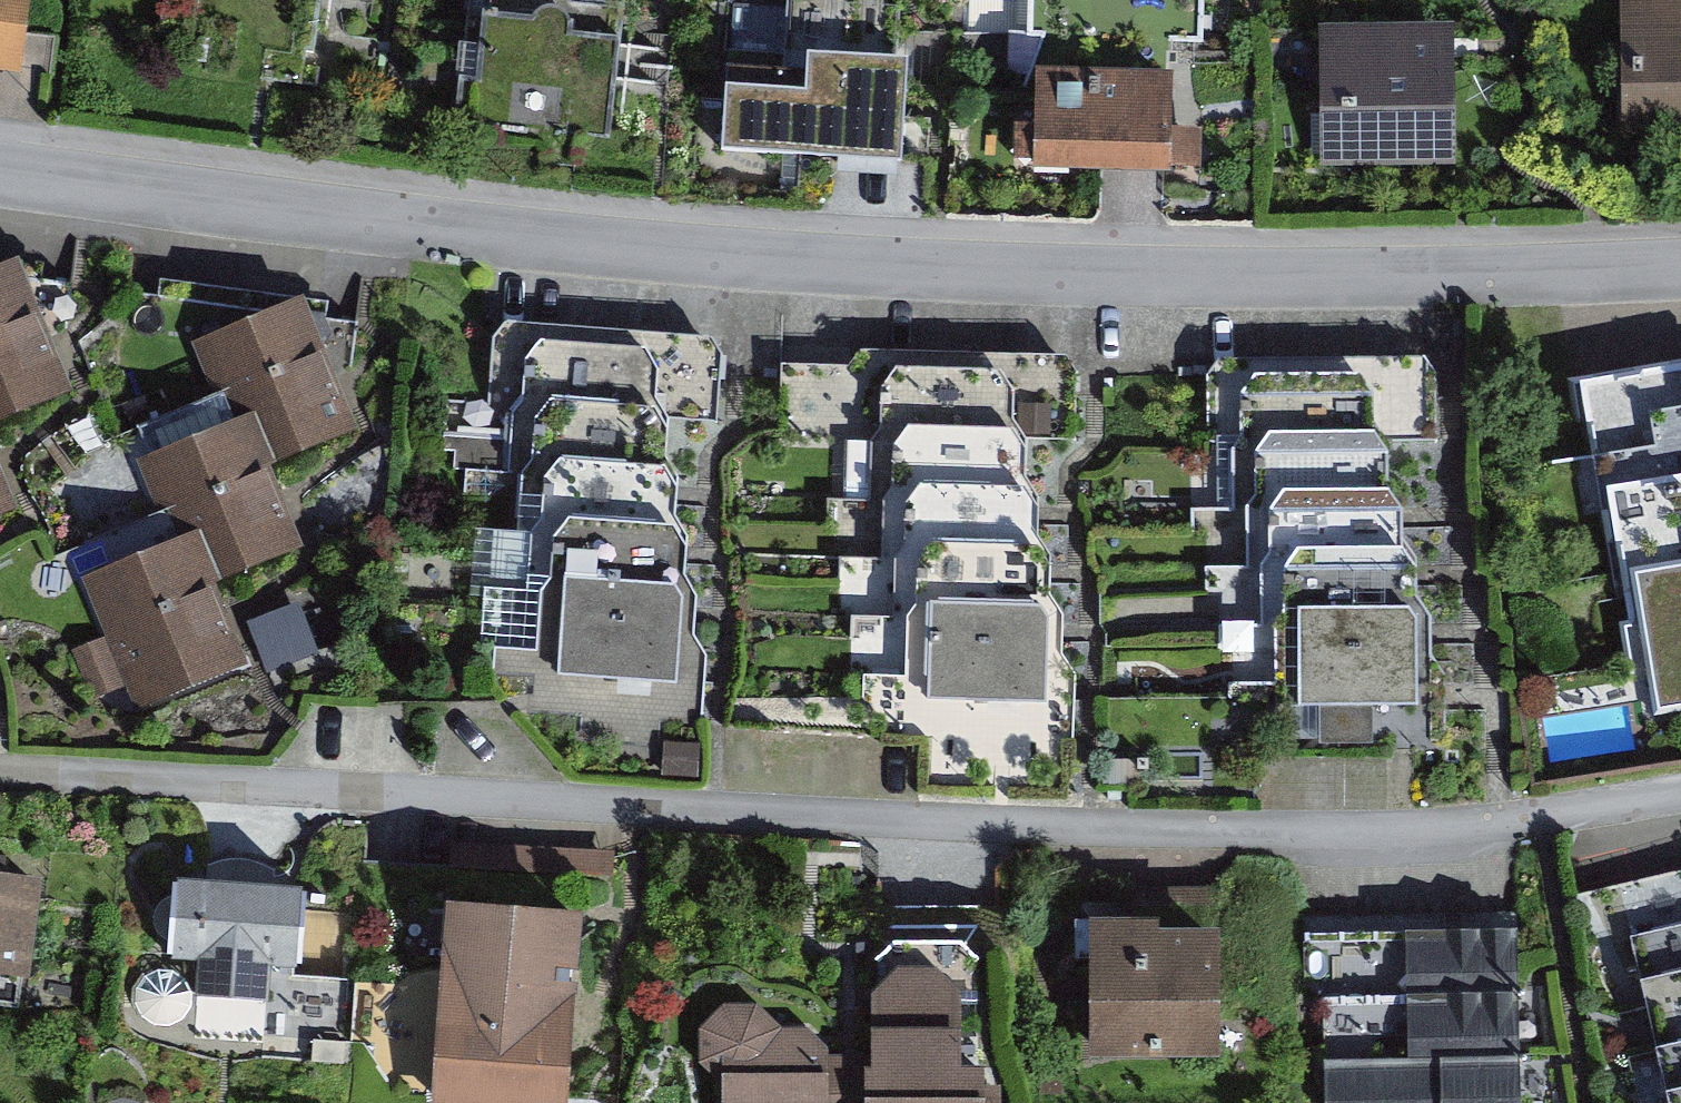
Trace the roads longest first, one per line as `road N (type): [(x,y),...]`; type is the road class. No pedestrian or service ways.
road 1 (residential): [(0,173),(685,261),(1453,273),(1680,262)]
road 2 (residential): [(0,775),(1126,828),(1514,822),(1680,791)]

